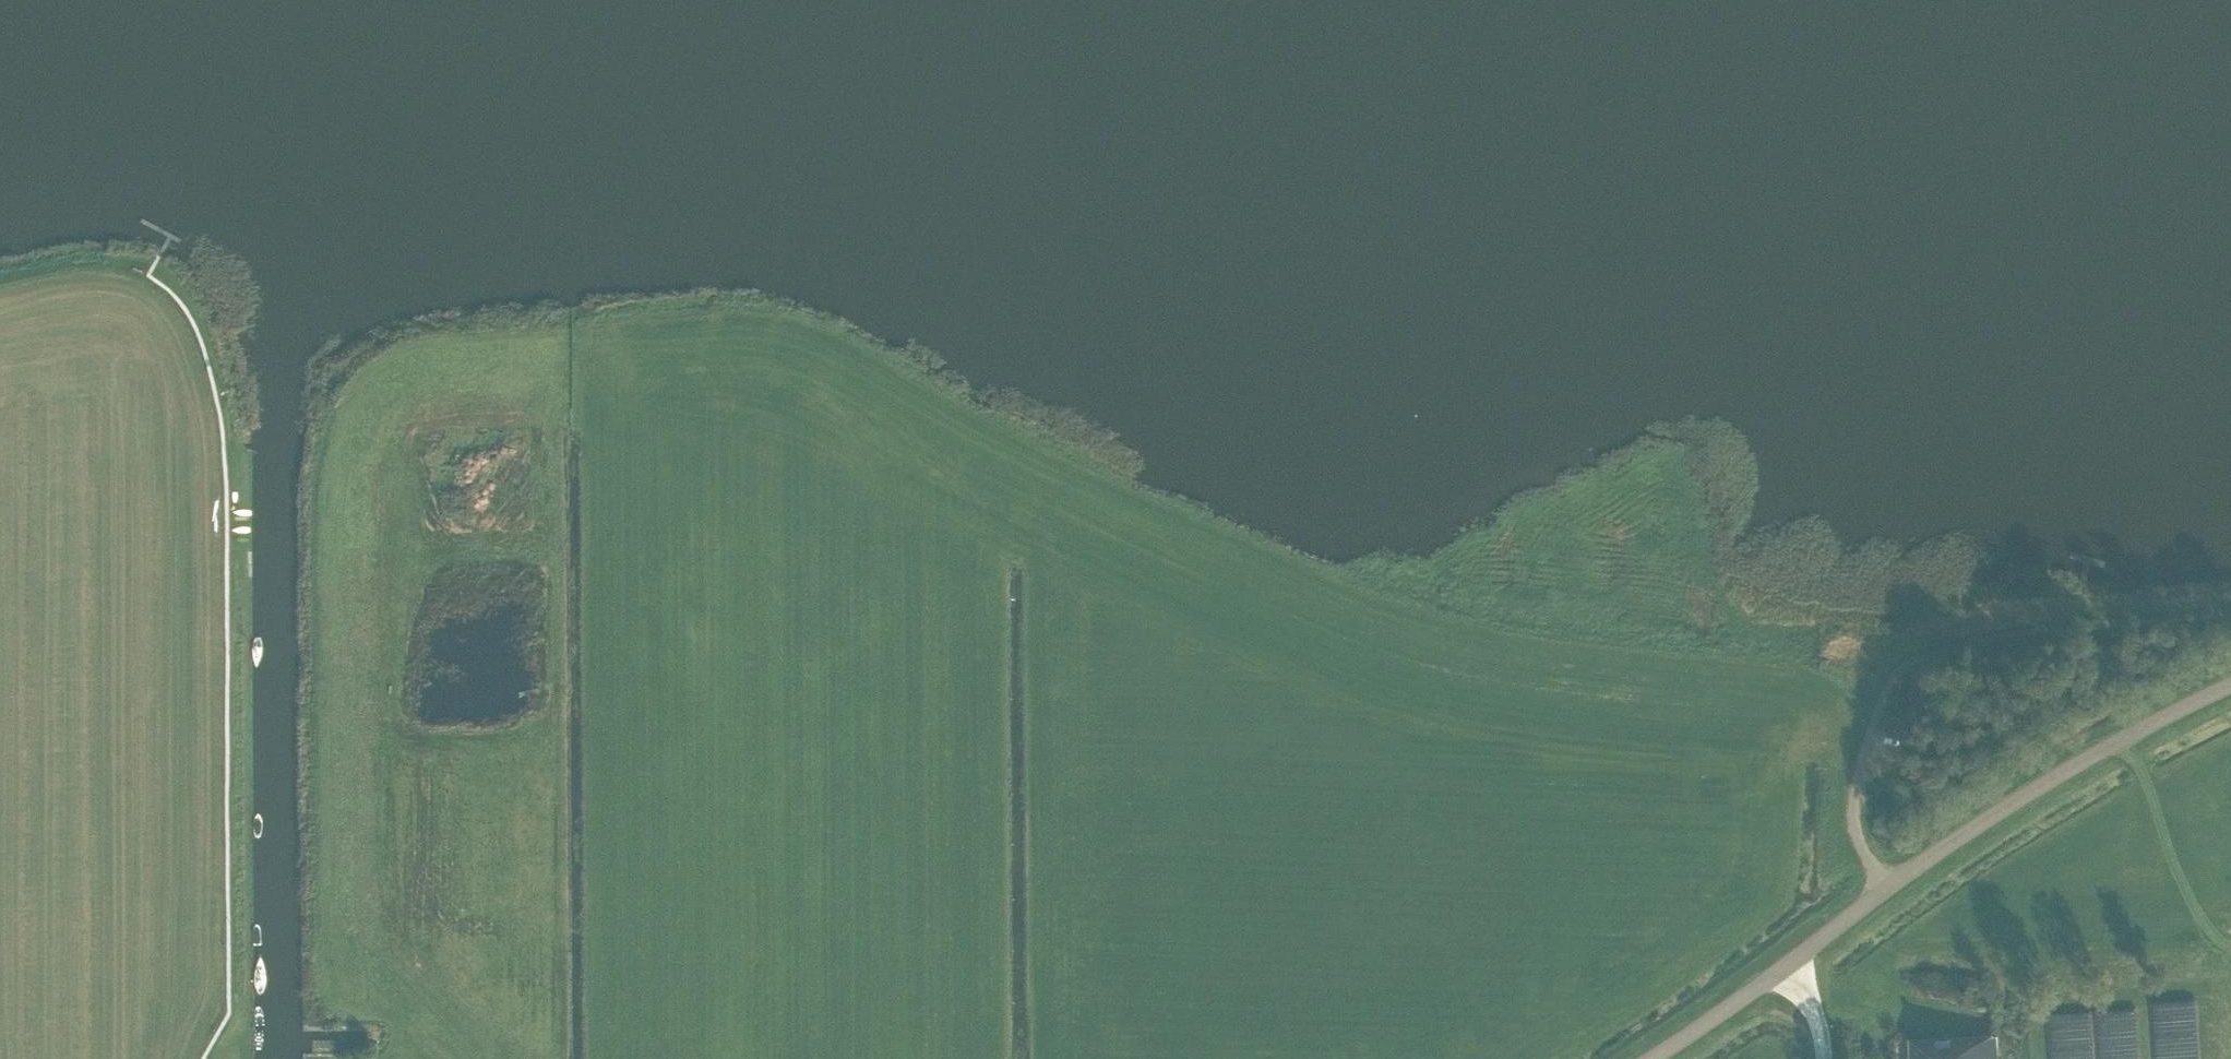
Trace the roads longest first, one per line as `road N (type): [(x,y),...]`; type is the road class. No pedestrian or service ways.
road 1 (unclassified): [(1653,1058),(1972,829),(2230,685)]

